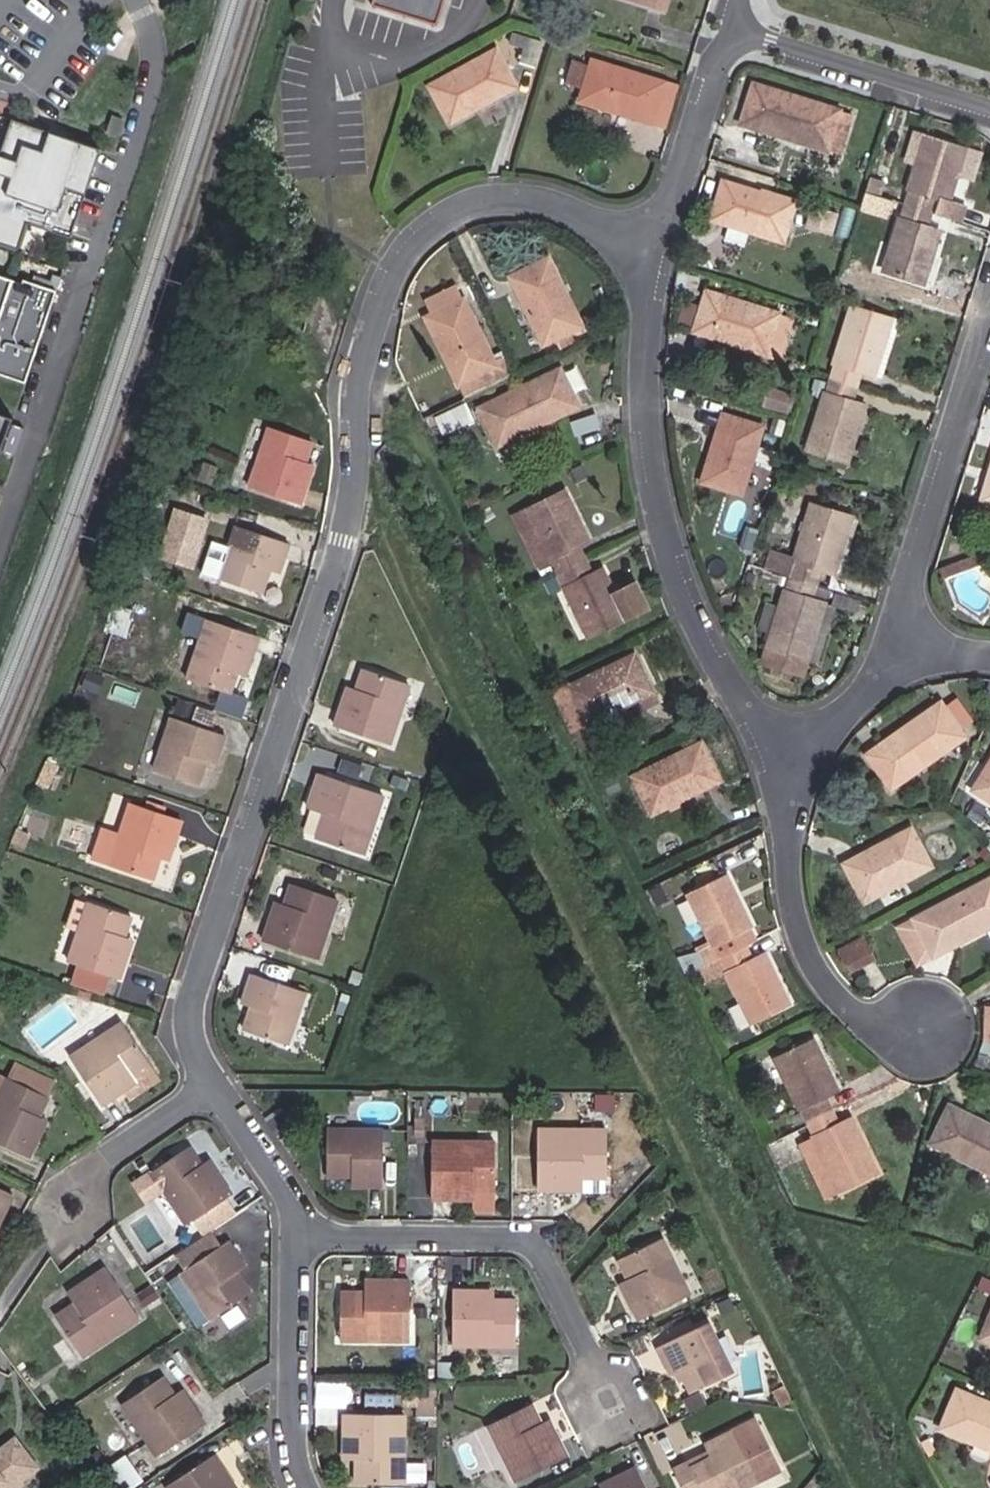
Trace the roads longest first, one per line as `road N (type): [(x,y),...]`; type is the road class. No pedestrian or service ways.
road 1 (residential): [(653,244),(534,203),(436,232),(371,343),(365,478),(202,1020),(238,1087)]
road 2 (residential): [(653,244),(638,327),(650,492),(681,593),(731,693),(792,752)]
road 3 (residential): [(319,1232),(550,1240),(604,1398)]
road 4 (residential): [(792,752),(789,876),(811,970),(885,1030),(938,1032)]
road 5 (residential): [(989,107),(729,32)]
road 6 (residential): [(919,640),(989,389)]
road 7 (residential): [(319,1232),(309,1460),(326,1487)]
road 8 (residential): [(238,1087),(130,1141),(64,1191),(73,1226)]
road 9 (residential): [(729,32),(653,244)]
road 10 (residential): [(792,752),(888,679),(919,640)]
road 11 (residential): [(238,1087),(319,1232)]

